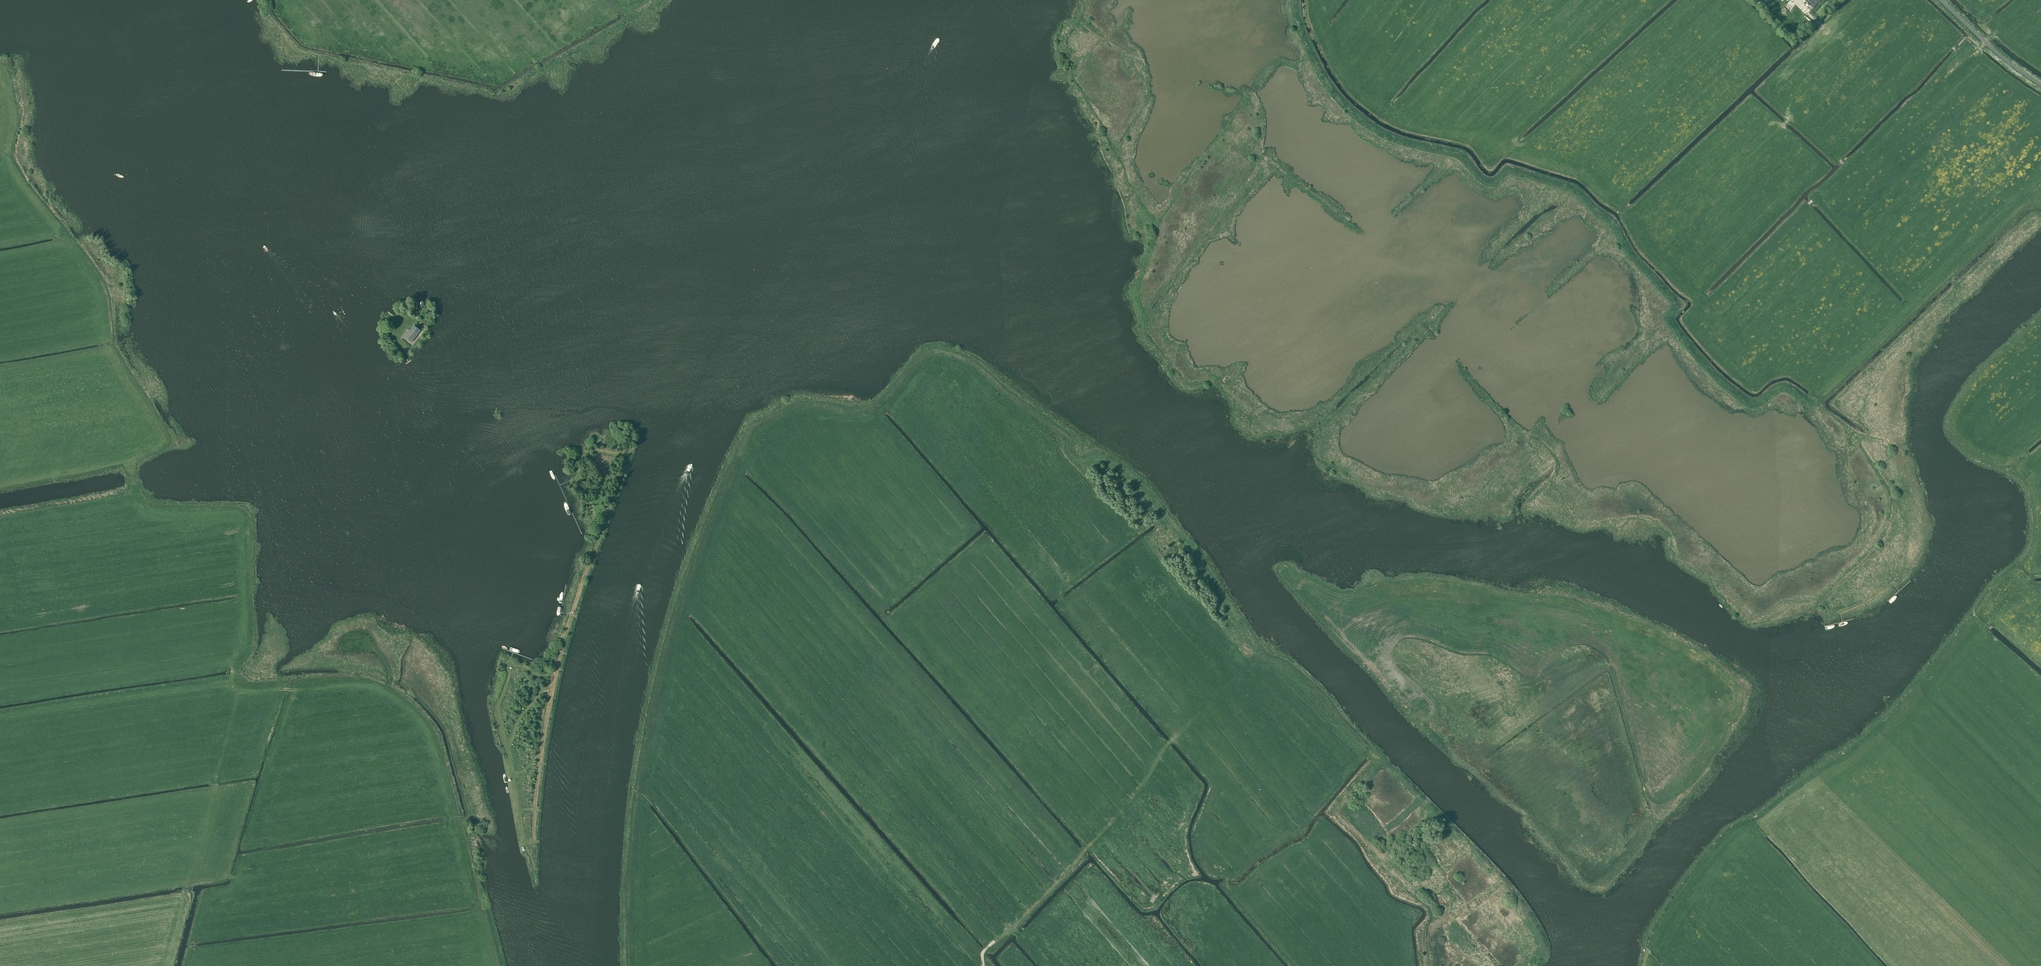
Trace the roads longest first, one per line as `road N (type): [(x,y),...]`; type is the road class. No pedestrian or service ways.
road 1 (unclassified): [(2040,85),(1942,0)]

